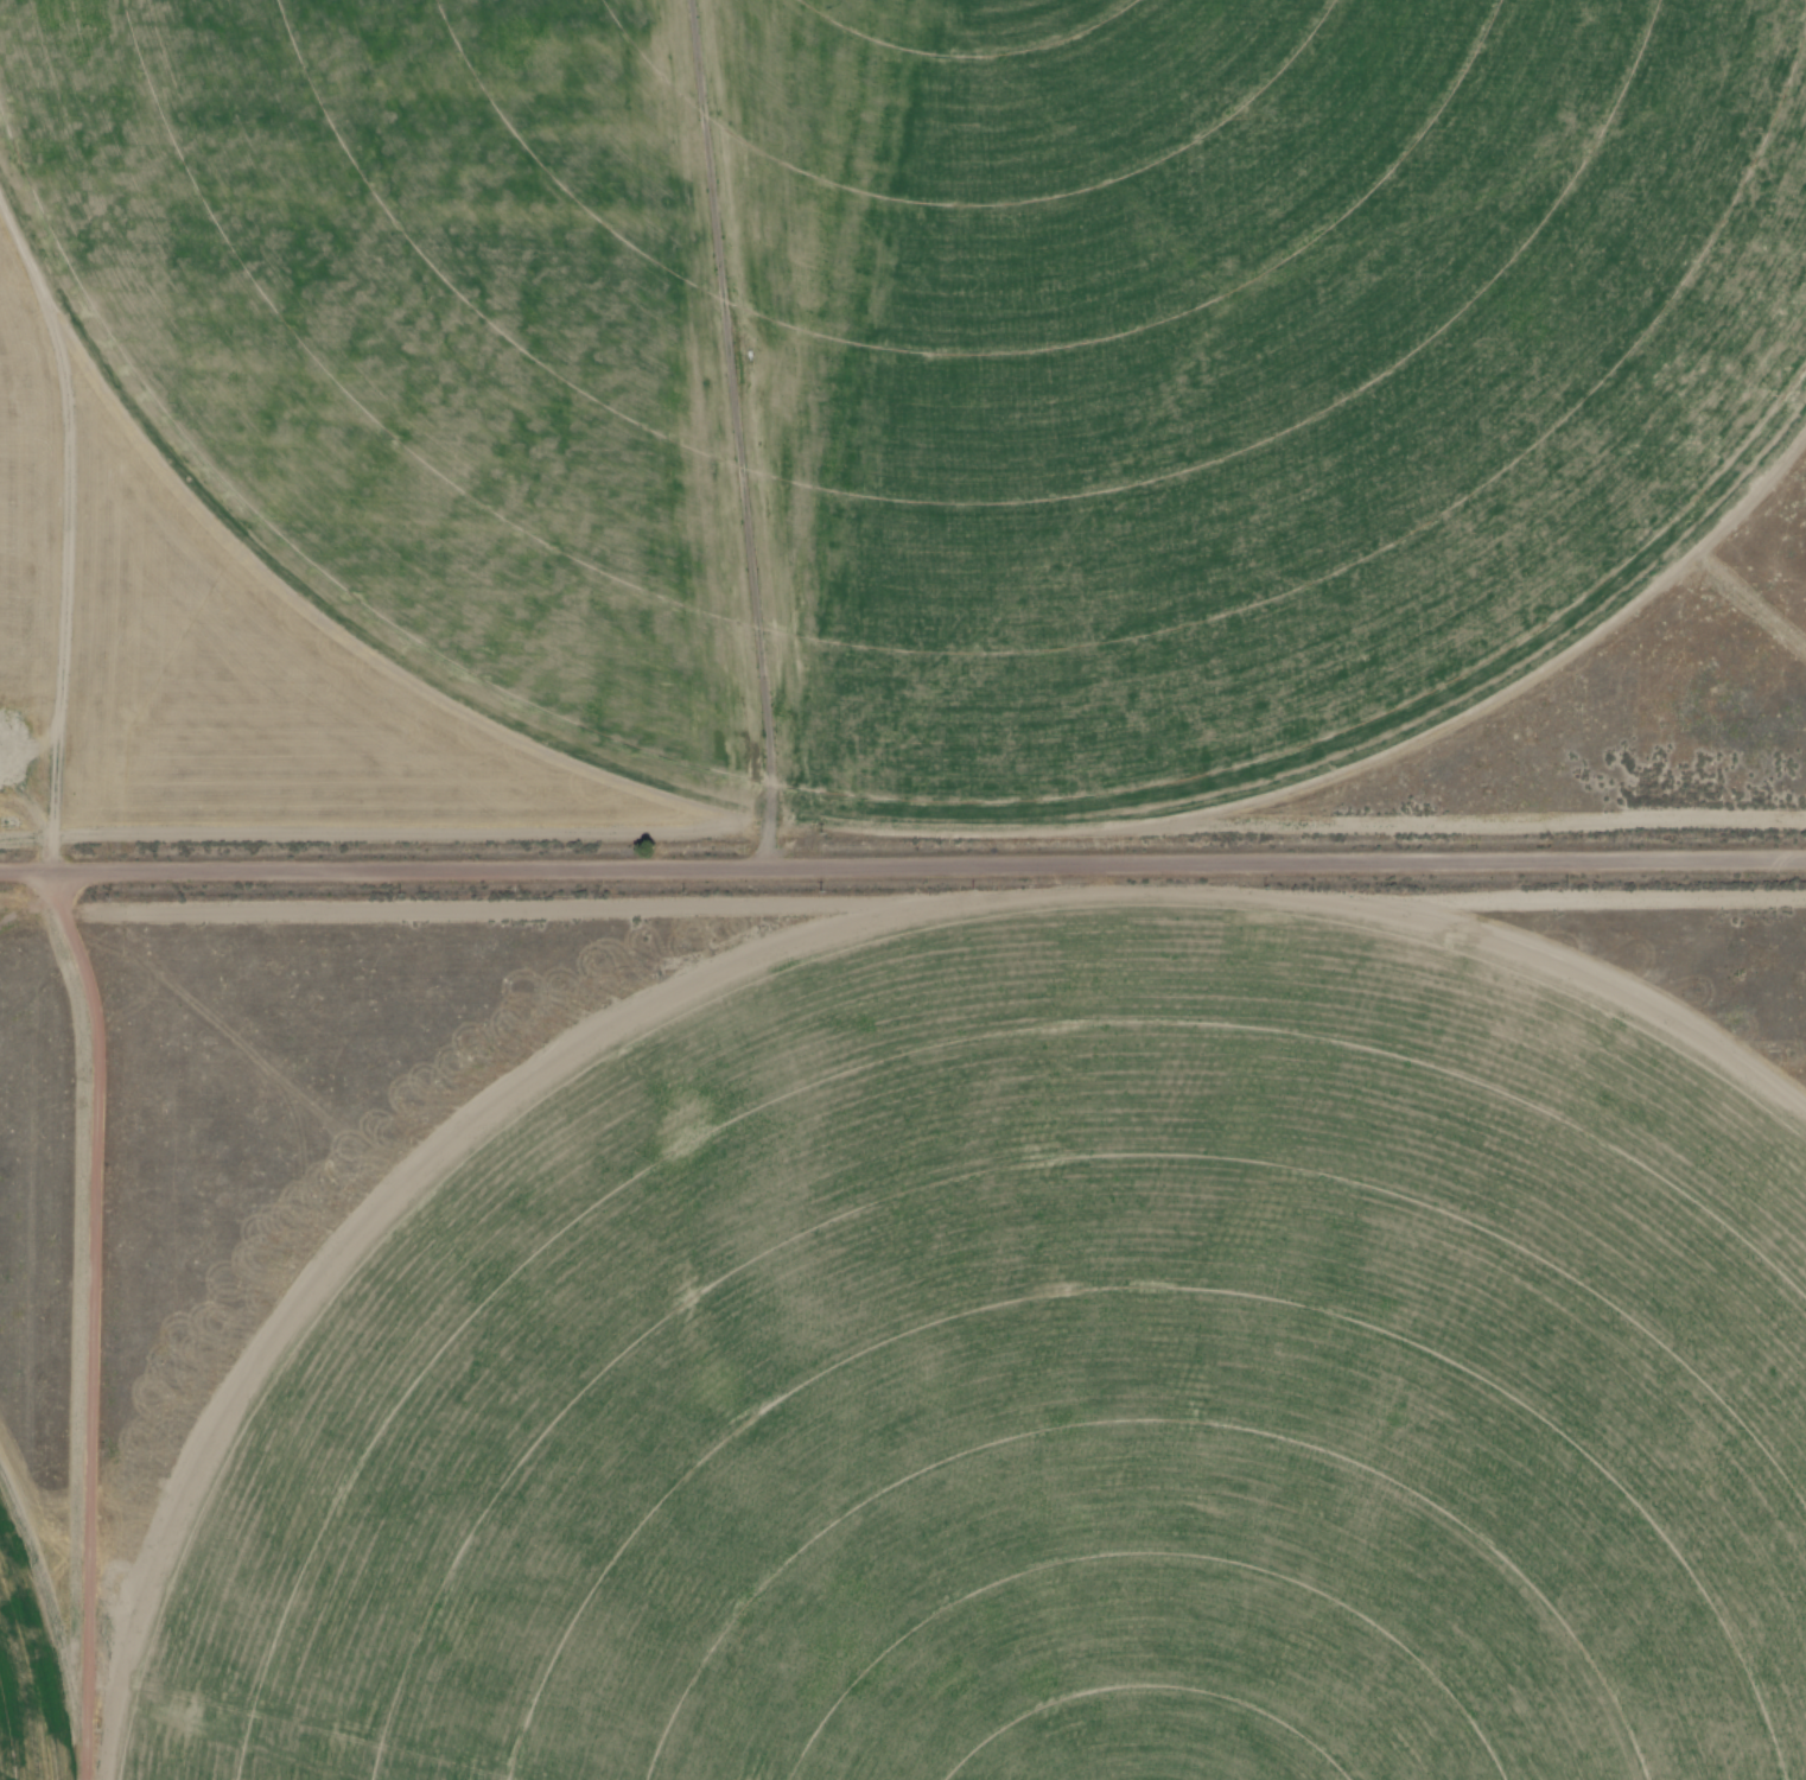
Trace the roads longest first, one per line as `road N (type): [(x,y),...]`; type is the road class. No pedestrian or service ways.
road 1 (residential): [(1805,864),(0,880)]
road 2 (track): [(768,869),(682,0)]

